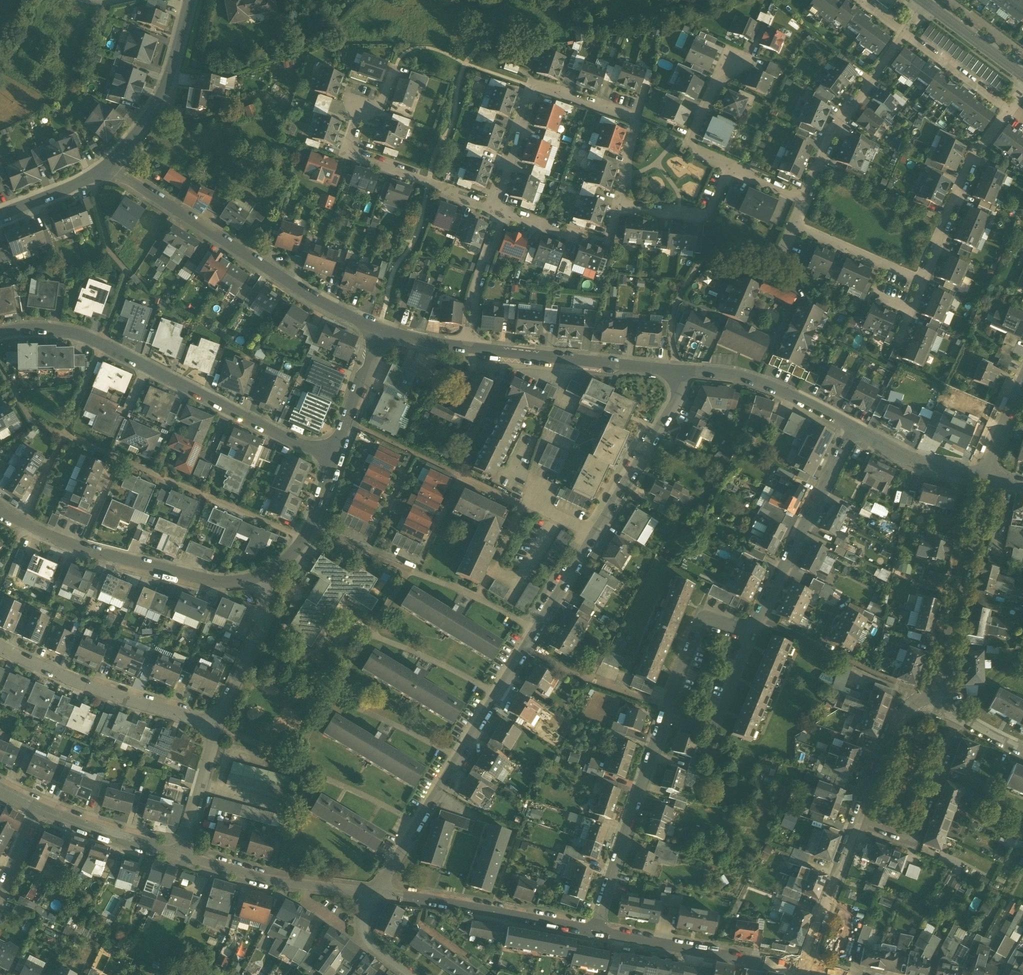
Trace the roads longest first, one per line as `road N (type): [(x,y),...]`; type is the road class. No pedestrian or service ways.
road 1 (residential): [(376,893),(678,394),(678,370)]
road 2 (residential): [(0,333),(71,331),(334,458)]
road 3 (residential): [(616,207),(635,121),(536,88),(491,210)]
road 4 (residential): [(379,329),(301,292),(108,167)]
road 5 (residential): [(0,508),(82,548),(218,582),(258,577)]
road 6 (residential): [(491,210),(357,157),(351,142),(360,114),(382,102),(395,66)]
road 7 (residential): [(804,201),(838,124),(927,4)]
road 8 (residential): [(0,646),(95,688),(218,727)]
road 9 (residential): [(986,476),(948,638),(925,697)]
road 10 (residential): [(665,717),(594,930)]
road 11 (residential): [(594,930),(376,893)]
road 12 (residential): [(1022,91),(984,143),(922,281)]
road 13 (residential): [(854,427),(760,619)]
road 14 (residential): [(803,968),(594,930)]
road 15 (residential): [(678,370),(467,348)]
road 16 (residential): [(182,856),(247,876),(376,893)]
road 17 (residential): [(108,167),(163,93),(190,0)]
road 18 (residential): [(854,427),(754,380),(678,370)]
road 19 (residential): [(961,718),(916,835),(857,821)]
road 20 (residential): [(218,727),(266,612),(258,577)]
road 21 (residential): [(857,821),(803,968)]
road 22 (residential): [(751,635),(712,620),(699,624),(665,717)]
road 23 (residential): [(39,808),(182,856)]
road 24 (residential): [(730,167),(708,218),(616,207)]
road 25 (residential): [(665,717),(715,725),(751,635)]
road 26 (residential): [(258,577),(306,535),(334,458)]
road 27 (residential): [(925,697),(896,720),(857,821)]
road 28 (residential): [(730,167),(689,144),(728,56)]
road 29 (residential): [(986,476),(912,460),(854,427)]
road 30 (residential): [(922,281),(793,226)]
road 31 (residential): [(467,348),(474,298),(502,214)]
road 32 (residential): [(334,458),(379,329)]
road 33 (residential): [(182,856),(218,727)]

